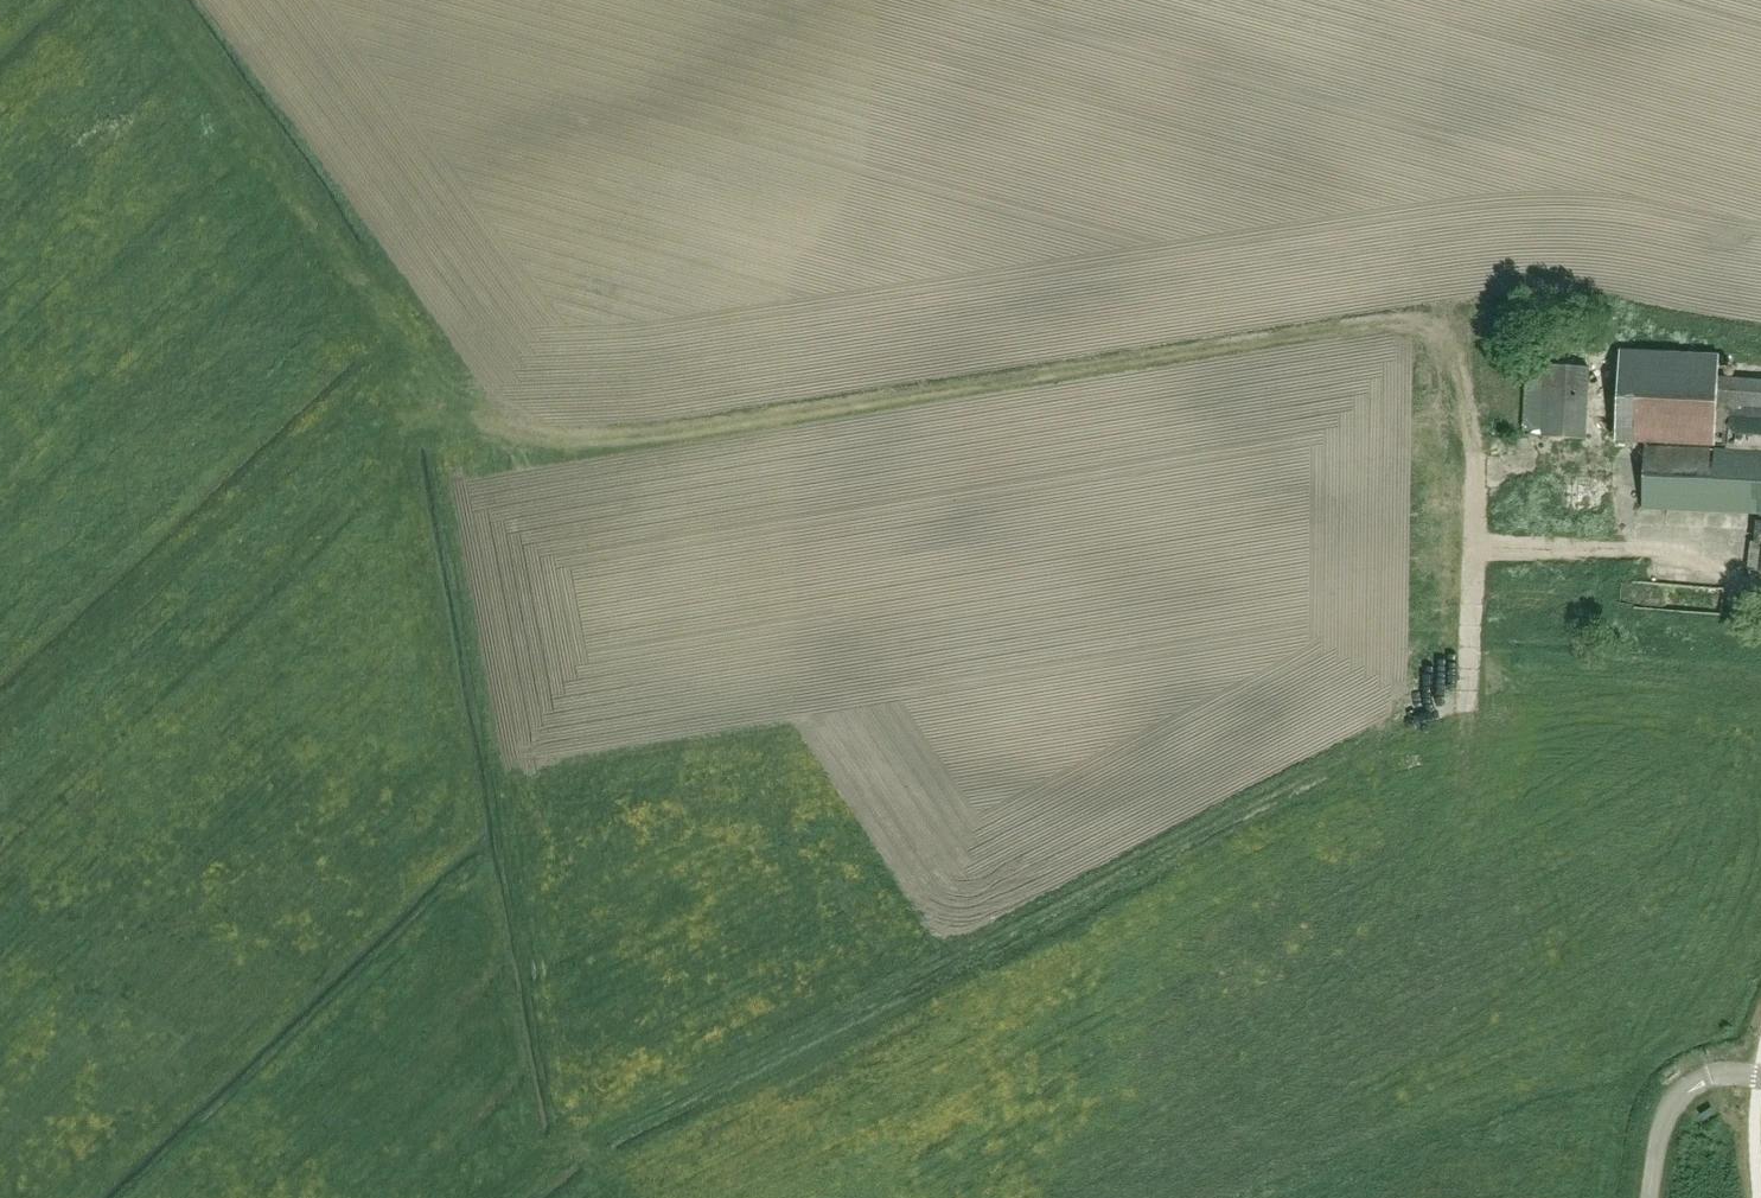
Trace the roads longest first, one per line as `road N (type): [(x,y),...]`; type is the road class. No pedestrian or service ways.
road 1 (unclassified): [(1649,1197),(1674,1102),(1711,1075),(1760,1075)]

